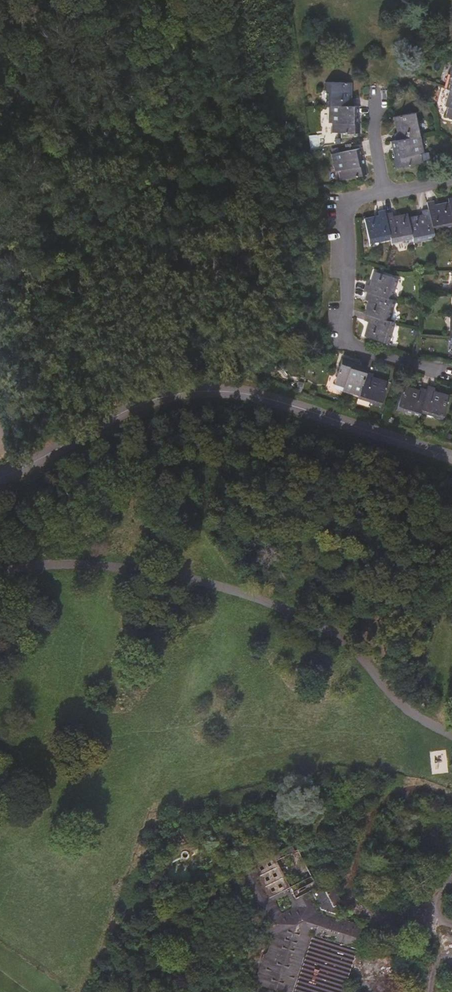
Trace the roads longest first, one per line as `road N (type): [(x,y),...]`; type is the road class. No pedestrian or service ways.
road 1 (track): [(451,734),(399,703),(333,634),(227,588),(100,566),(0,569)]
road 2 (tertiary): [(0,481),(145,404),(204,392),(266,396),(451,456)]
road 3 (residential): [(386,193),(348,201),(348,341),(451,375)]
road 4 (track): [(451,918),(370,904),(355,888),(368,825),(386,795),(409,787),(451,800)]

